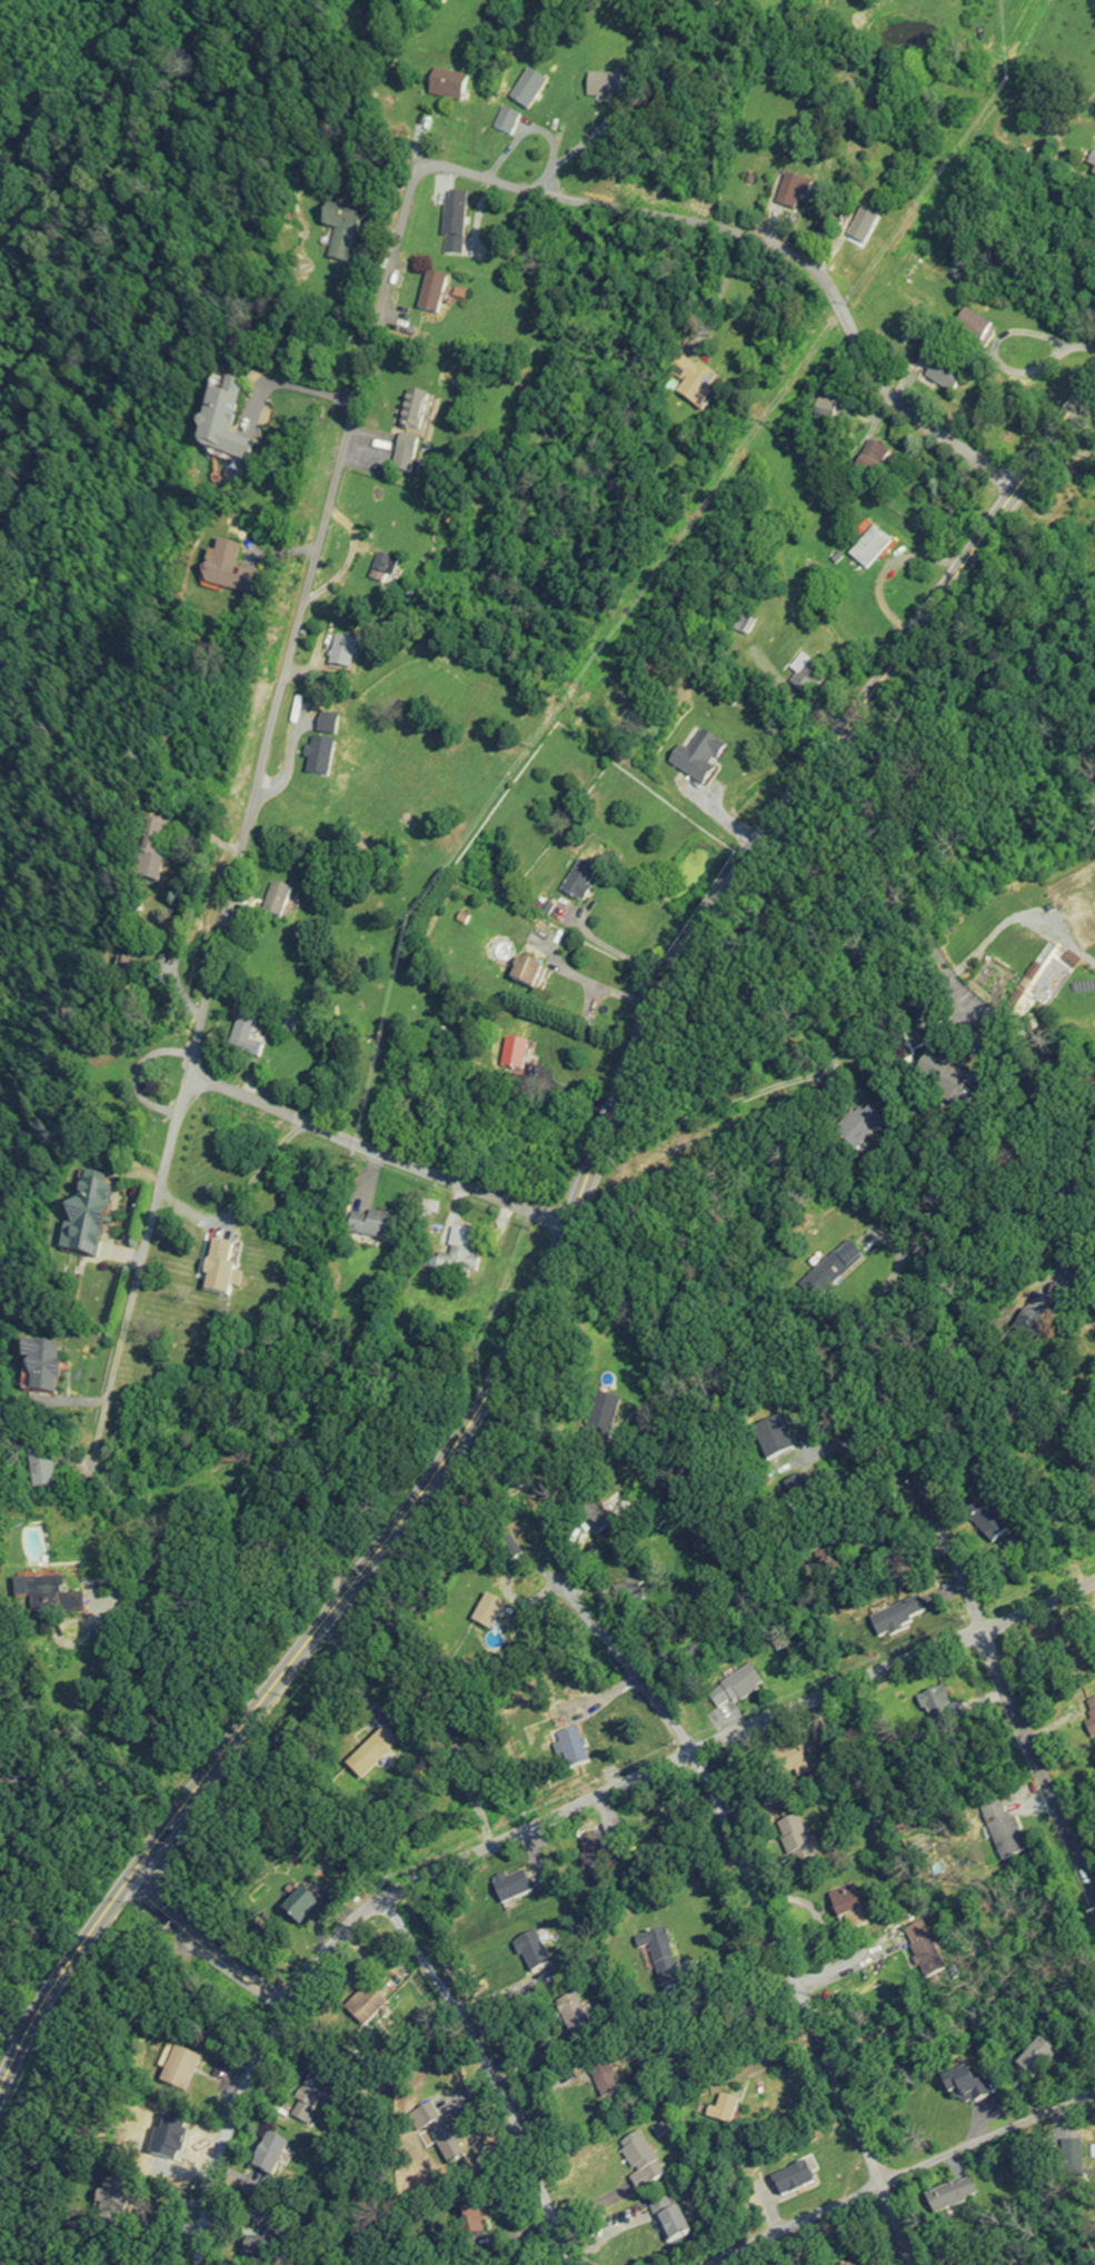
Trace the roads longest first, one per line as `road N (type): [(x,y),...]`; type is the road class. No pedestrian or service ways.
road 1 (tertiary): [(0,2086),(27,2025),(117,1891),(459,1446),(521,1334),(688,940),(1011,487),(1094,387)]
road 2 (residential): [(430,165),(412,195),(319,525),(86,1464)]
road 3 (residential): [(199,2264),(235,2098),(273,2011),(321,1949),(387,1896),(485,1834),(694,1751),(1094,1572)]
road 4 (residential): [(915,2264),(694,1751),(583,1598)]
road 5 (residential): [(430,165),(517,192),(706,226),(789,257),(824,284),(862,357),(907,416),(1011,487)]
road 6 (residential): [(1094,1897),(1038,1760),(869,1437)]
road 7 (residential): [(710,2264),(1094,2084)]
road 8 (residential): [(567,1230),(419,1160),(186,1079)]
road 9 (residential): [(564,2264),(511,2122),(387,1896)]
road 10 (residential): [(117,1891),(273,2011)]

